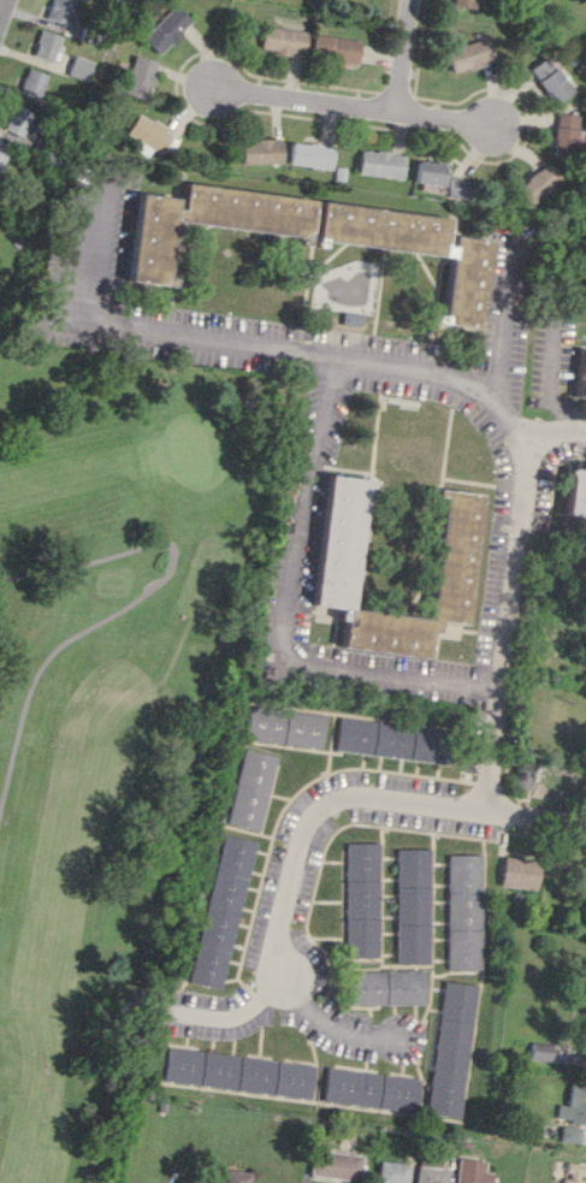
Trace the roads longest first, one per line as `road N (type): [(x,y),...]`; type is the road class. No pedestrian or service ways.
road 1 (residential): [(585,823),(359,795),(320,804),(300,833),(274,947),(279,976),(249,1011),(179,1015)]
road 2 (residential): [(528,436),(461,383),(114,315),(111,206)]
road 3 (residential): [(484,808),(528,436)]
road 4 (residential): [(502,132),(217,88)]
road 5 (residential): [(279,976),(327,1027),(393,1037)]

